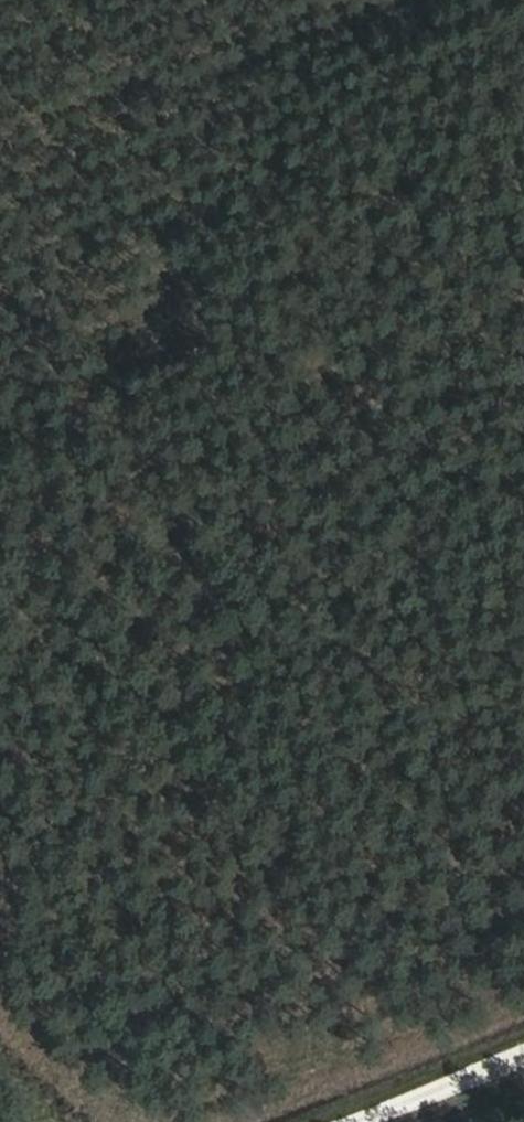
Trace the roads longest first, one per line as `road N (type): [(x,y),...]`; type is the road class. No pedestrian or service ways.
road 1 (track): [(394,1121),(523,1071)]

